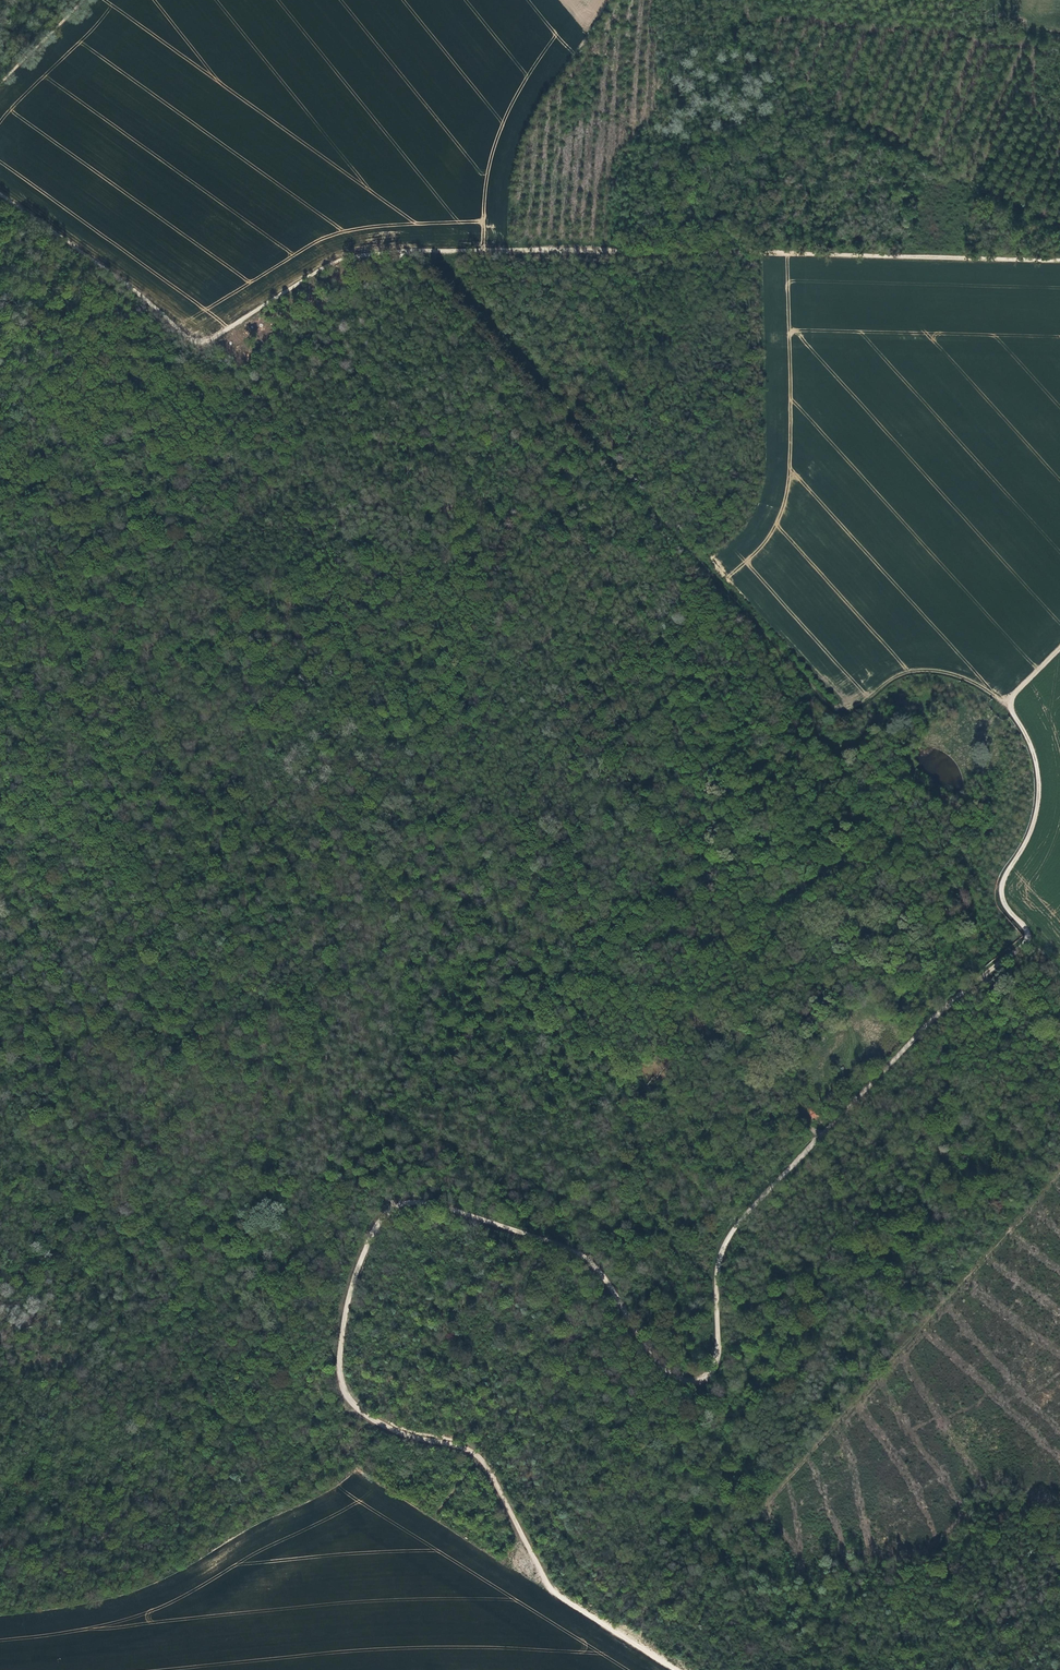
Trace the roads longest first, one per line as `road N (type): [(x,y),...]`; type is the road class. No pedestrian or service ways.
road 1 (track): [(678,1669),(547,1586),(473,1453),(390,1429),(351,1401),(340,1373),(343,1328),(372,1233),(395,1207),(422,1201),(572,1251),(606,1280),(670,1375),(703,1379),(718,1354),(716,1274),(734,1228),(940,1012),(1028,936)]
road 2 (track): [(1059,260),(623,248),(372,253),(326,266),(199,343),(0,194)]
road 3 (track): [(395,1207),(294,1166),(383,877),(551,390)]
road 4 (track): [(1000,699),(964,678),(923,670),(891,679),(846,712),(832,710),(430,251)]
road 5 (track): [(1059,1173),(768,1505)]
road 6 (track): [(266,363),(289,443),(250,496),(166,544),(0,619)]
road 7 (track): [(353,1404),(314,1479),(190,1543),(117,1552),(0,1551)]
road 8 (track): [(1028,936),(1002,891),(1039,794),(1033,752),(1011,707),(1016,692)]

